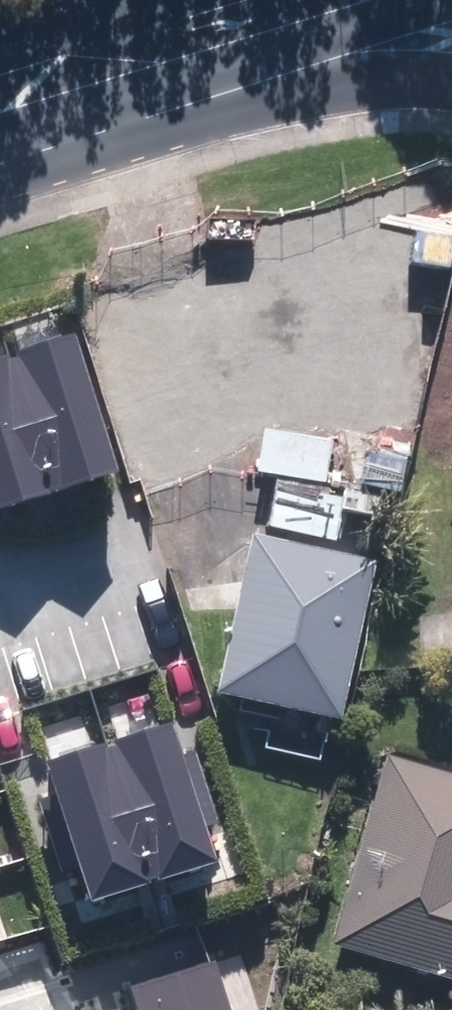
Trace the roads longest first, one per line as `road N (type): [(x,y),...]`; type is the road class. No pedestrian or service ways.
road 1 (secondary): [(451,69),(209,37)]
road 2 (secondary): [(209,37),(0,100)]
road 3 (secondary): [(326,0),(209,37)]

